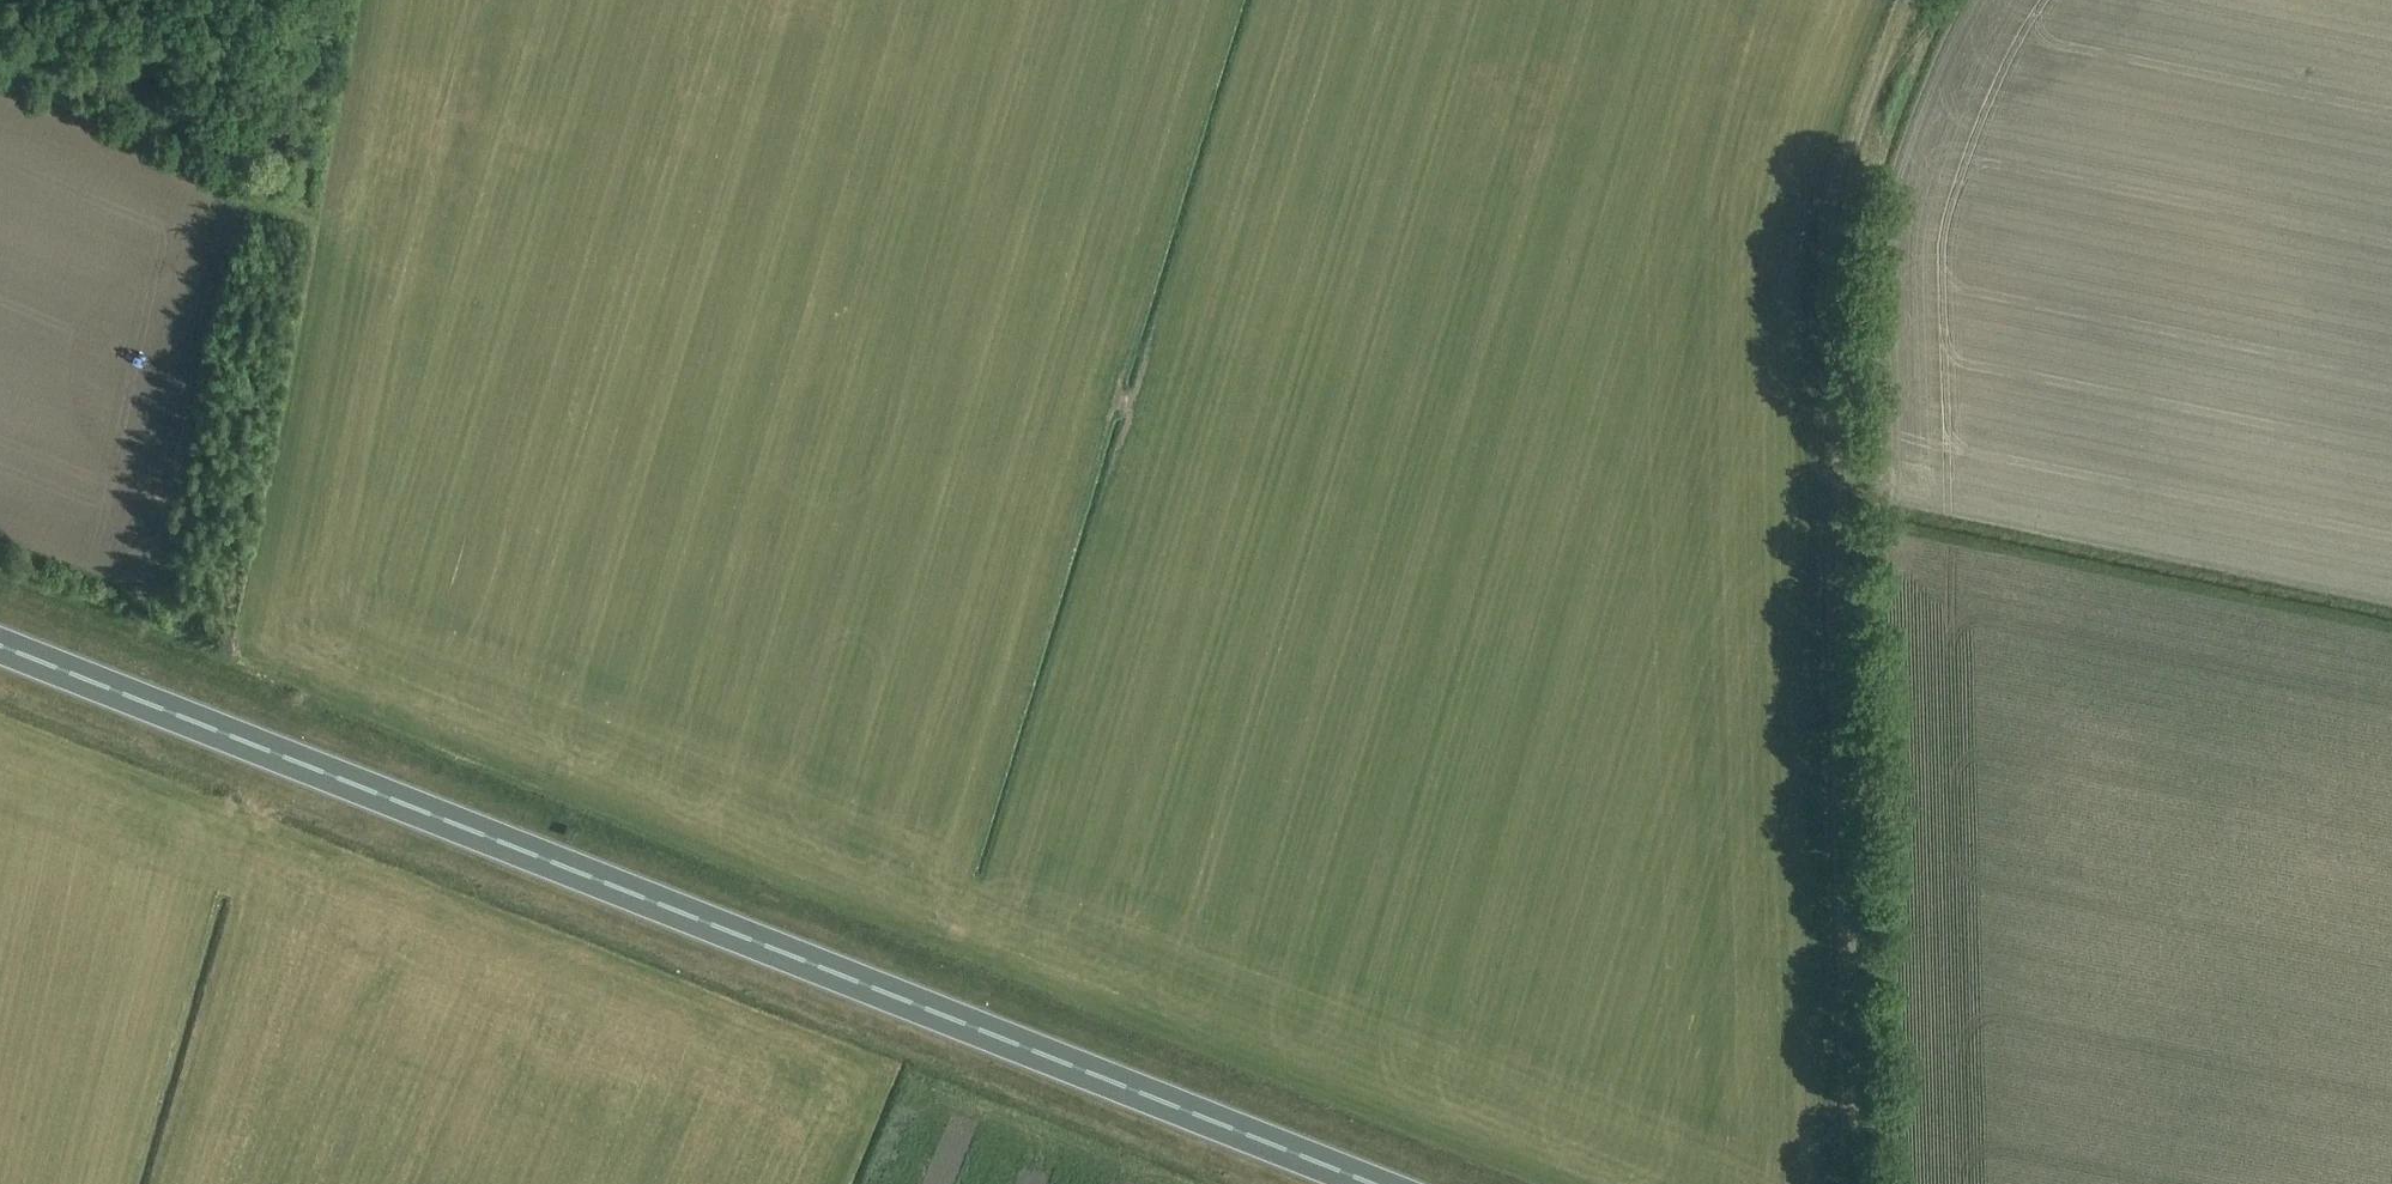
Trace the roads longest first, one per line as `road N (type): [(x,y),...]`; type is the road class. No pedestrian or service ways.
road 1 (trunk): [(1372,1183),(0,645)]
road 2 (track): [(1867,1183),(1839,268),(1841,218),(1869,107),(1916,0)]

